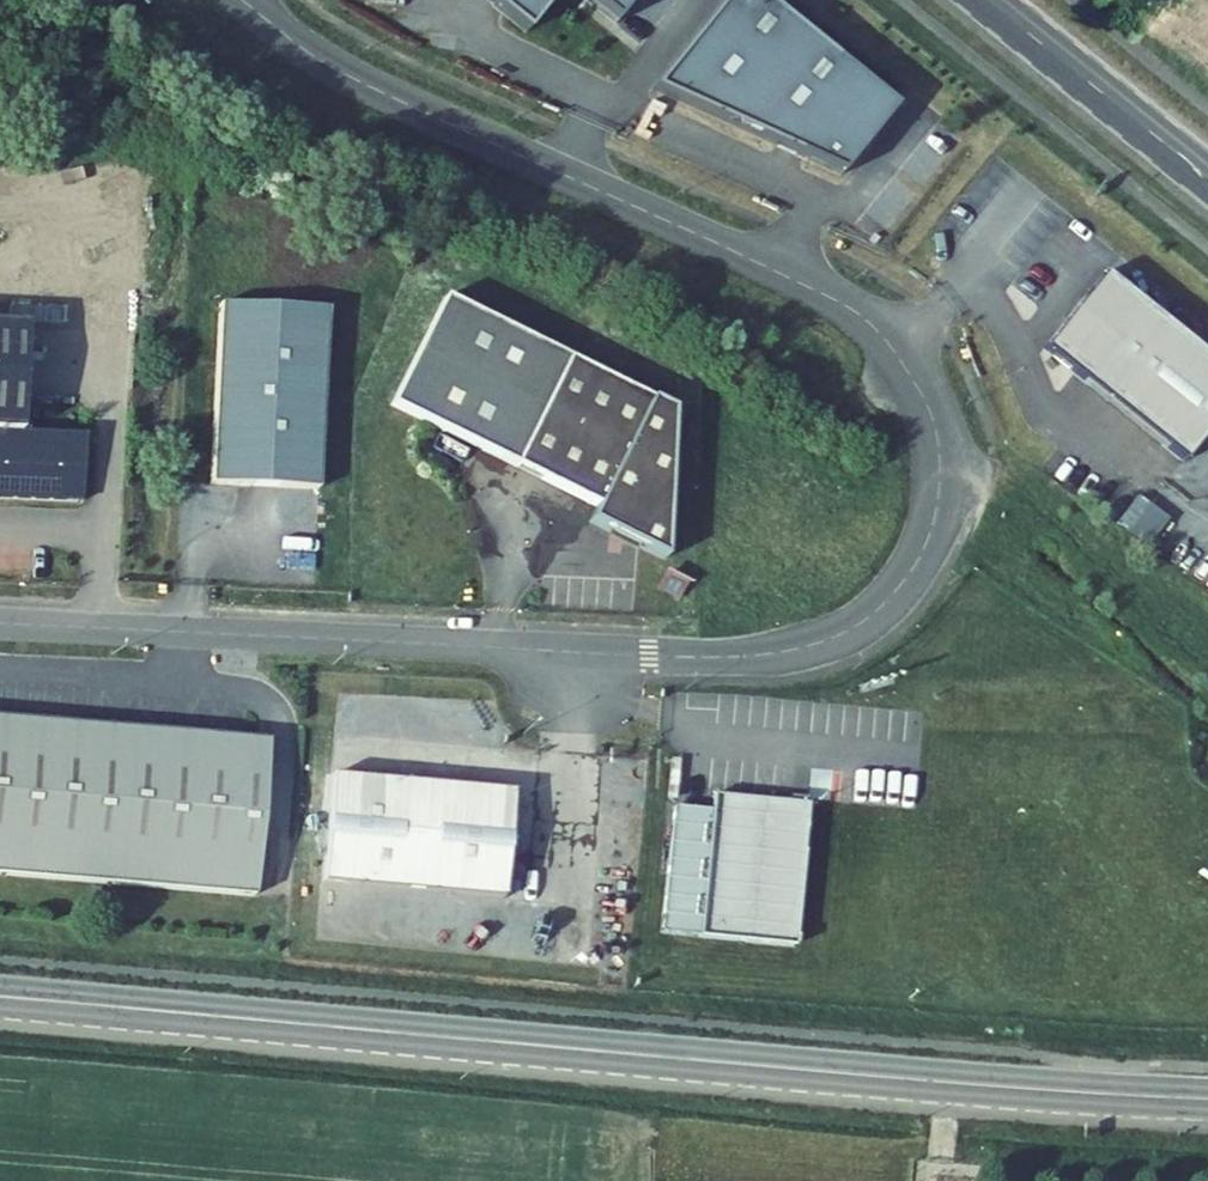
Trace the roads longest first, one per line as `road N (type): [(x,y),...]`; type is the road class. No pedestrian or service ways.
road 1 (residential): [(242,0),(356,80),(736,252),(873,326),(926,400),(939,437),(938,511),(925,551),(864,623),(813,645),(760,656),(0,623)]
road 2 (primary): [(0,996),(1207,1099)]
road 3 (primary): [(987,0),(1207,179)]

